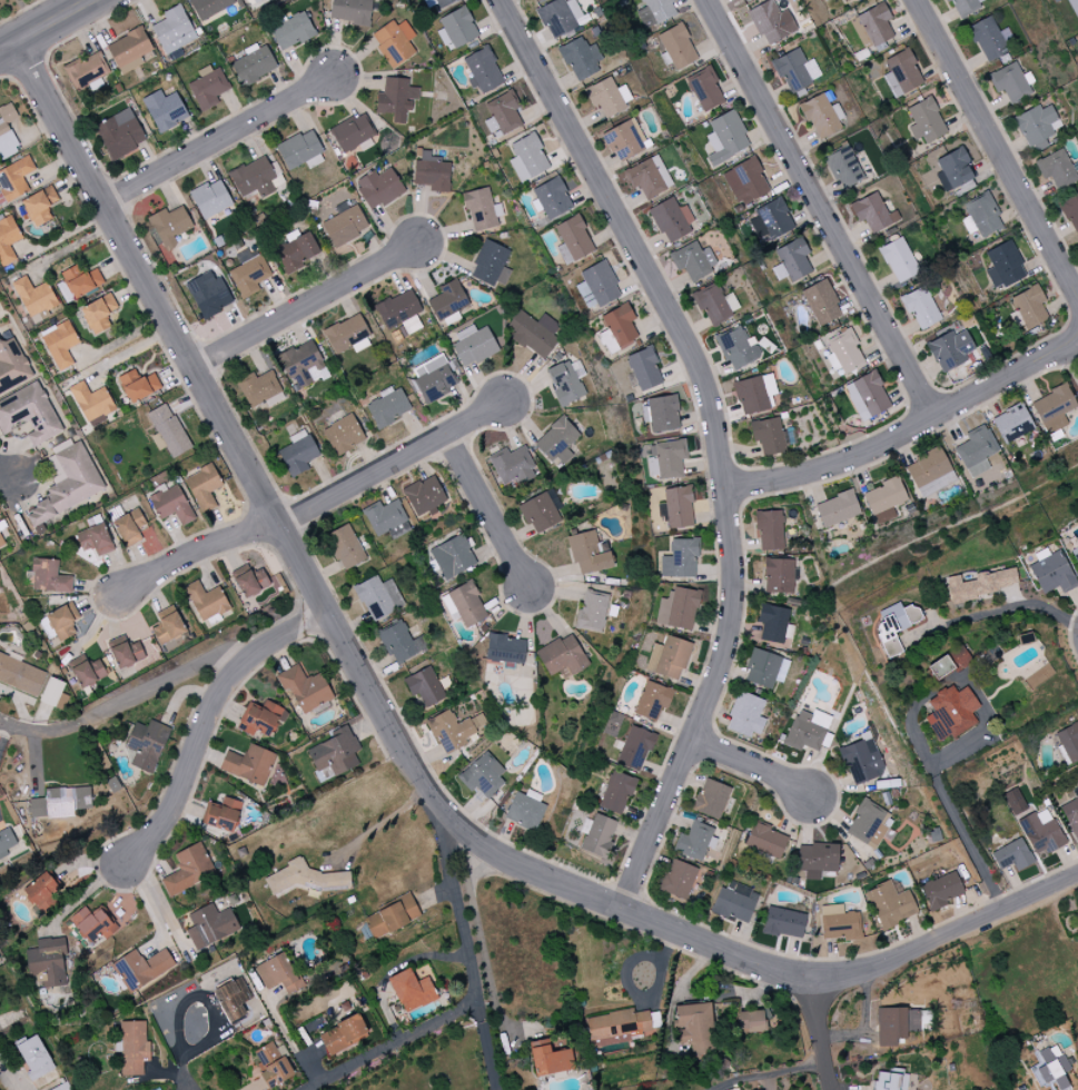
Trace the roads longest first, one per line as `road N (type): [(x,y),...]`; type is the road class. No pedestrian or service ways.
road 1 (residential): [(22,41),(427,787),(494,853),(771,969),(809,975),(887,963),(1077,876)]
road 2 (residential): [(501,0),(693,351),(716,433),(733,622),(693,742),(622,908)]
road 3 (residential): [(707,0),(936,417)]
road 4 (residential): [(723,489),(810,474),(880,447),(1068,345),(1077,332)]
road 5 (residential): [(314,1089),(464,1011),(476,994),(449,818)]
road 6 (residential): [(916,0),(1077,300)]
road 7 (residential): [(333,617),(260,648),(227,683),(161,823),(132,861)]
road 8 (residential): [(106,201),(332,79)]
road 9 (residential): [(194,366),(417,246)]
road 10 (residential): [(280,524),(501,404)]
road 11 (residential): [(280,524),(199,551),(112,597)]
road 12 (residential): [(446,434),(528,588)]
road 13 (residential): [(693,742),(804,797)]

